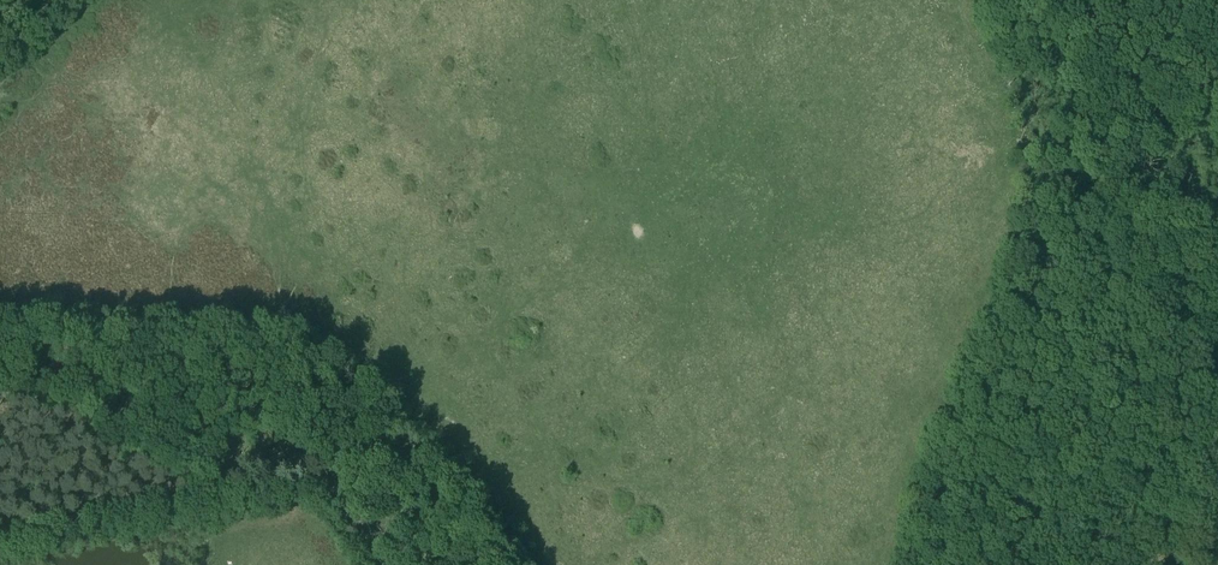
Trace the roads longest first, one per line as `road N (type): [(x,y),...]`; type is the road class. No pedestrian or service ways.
road 1 (track): [(353,564),(323,521),(279,506),(0,548)]

